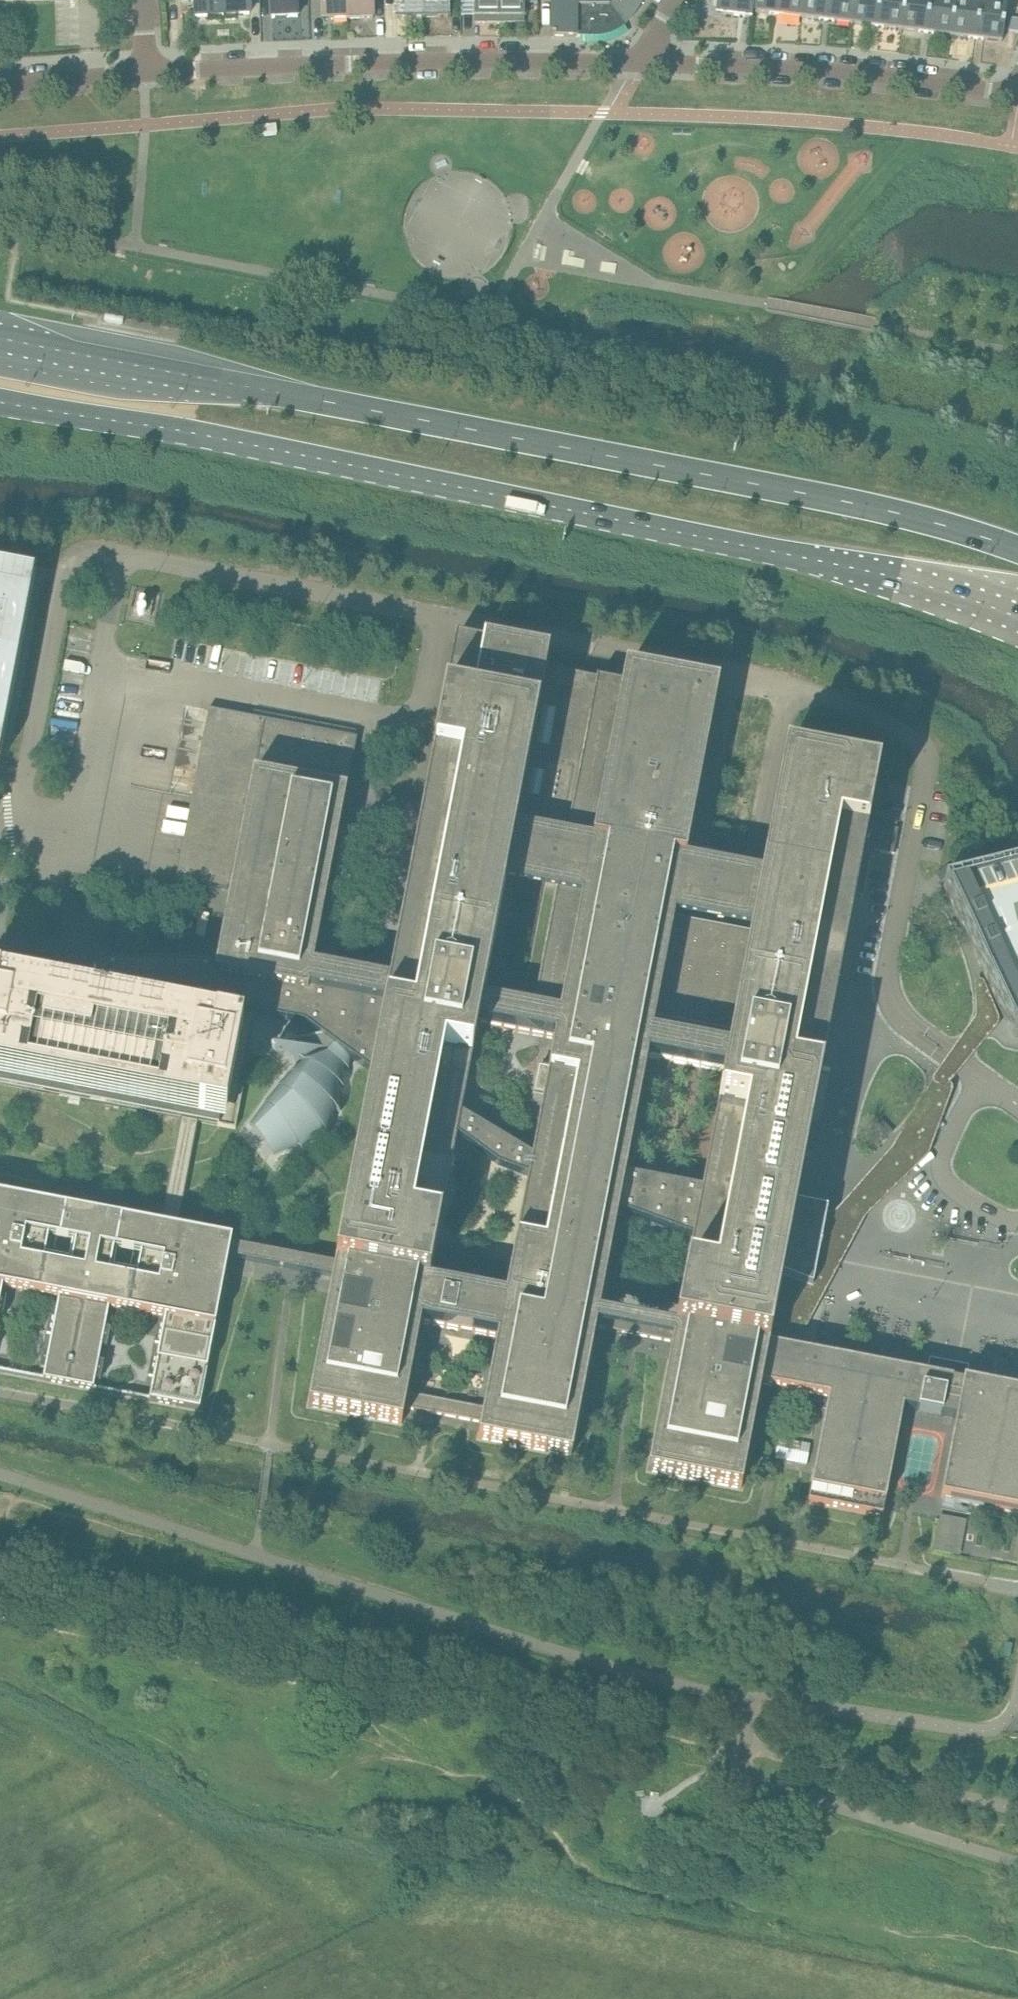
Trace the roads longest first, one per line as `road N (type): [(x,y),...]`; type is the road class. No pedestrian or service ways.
road 1 (primary): [(0,401),(167,426),(803,554),(1017,616)]
road 2 (primary): [(1017,547),(928,515),(0,337)]
road 3 (unclassified): [(642,60),(148,70)]
road 4 (unclassified): [(1017,92),(848,70),(642,60)]
road 5 (unclassified): [(148,70),(0,83)]

